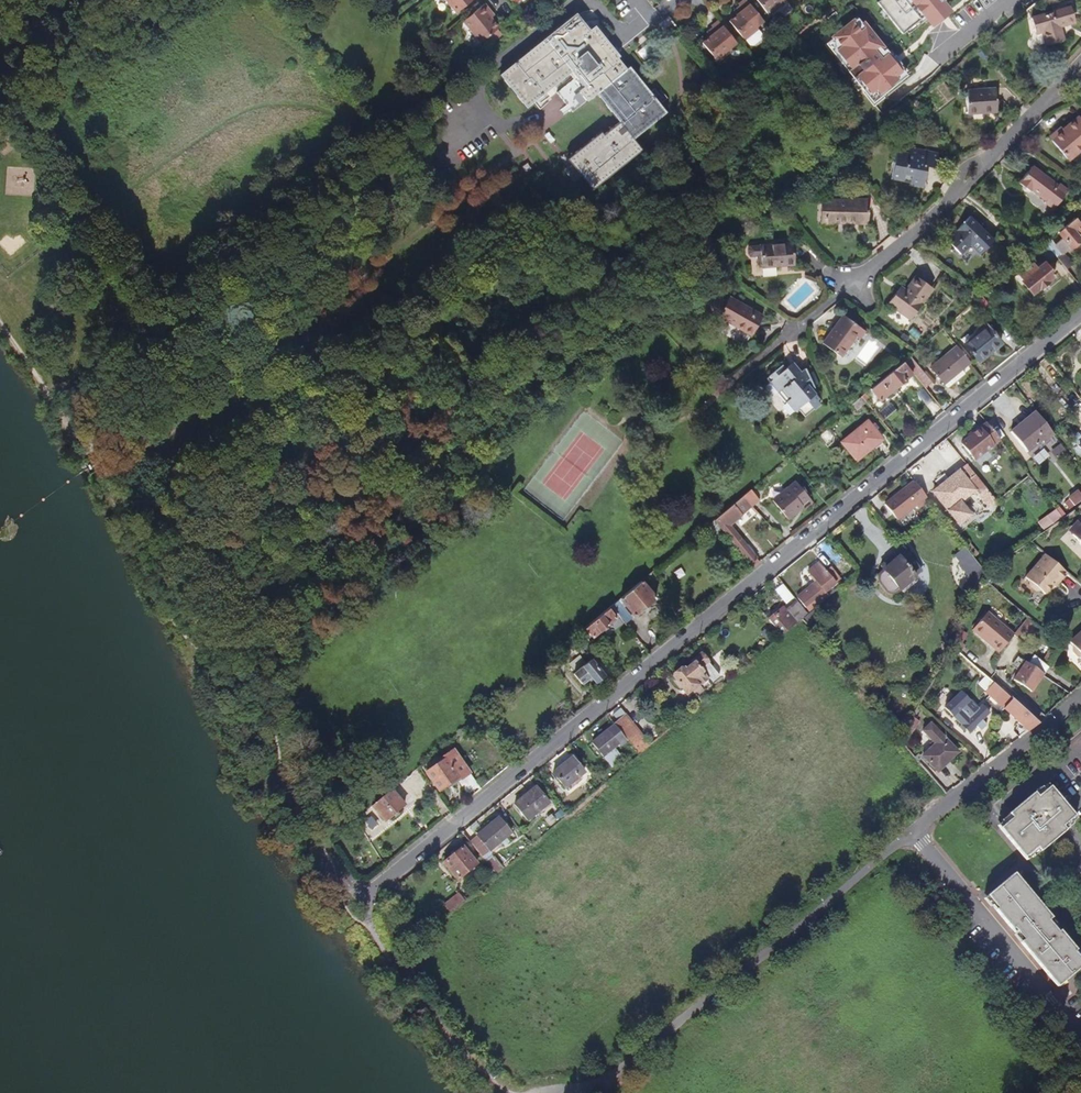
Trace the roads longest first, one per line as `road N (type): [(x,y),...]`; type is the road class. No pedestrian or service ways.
road 1 (residential): [(349,914),(1080,319)]
road 2 (residential): [(912,833),(580,1092)]
road 3 (residential): [(794,333),(927,221),(1080,69)]
road 4 (residential): [(1080,1028),(912,833)]
road 5 (residential): [(1080,697),(912,833)]

